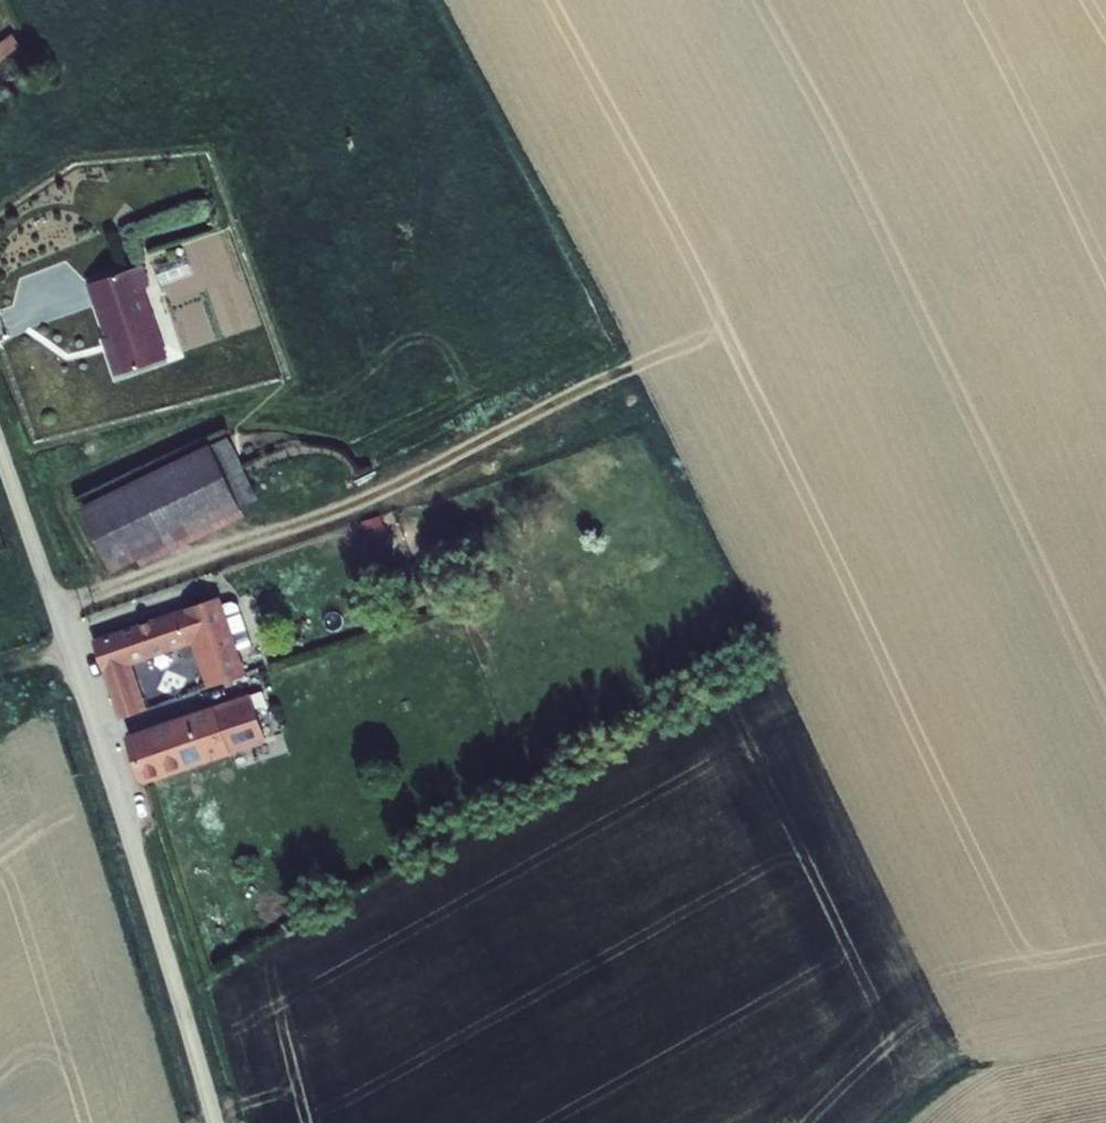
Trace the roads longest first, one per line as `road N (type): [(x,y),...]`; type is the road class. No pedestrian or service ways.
road 1 (unclassified): [(0,448),(214,1122)]

